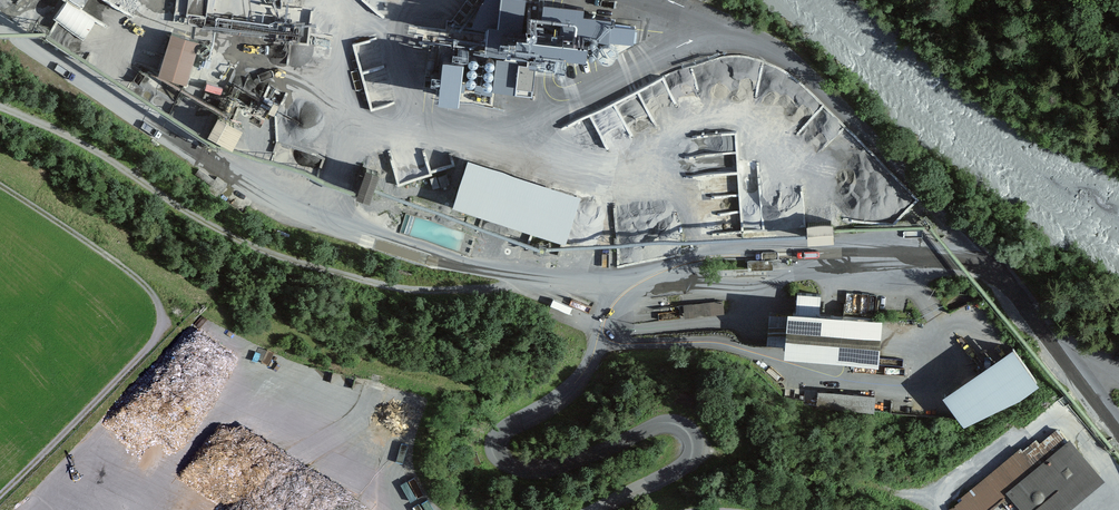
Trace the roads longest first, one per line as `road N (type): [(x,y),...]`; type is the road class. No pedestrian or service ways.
road 1 (track): [(0,108),(84,145),(208,225),(277,256),(408,290),(488,288),(519,277)]
road 2 (track): [(0,496),(145,352),(160,315),(136,277),(0,186)]

